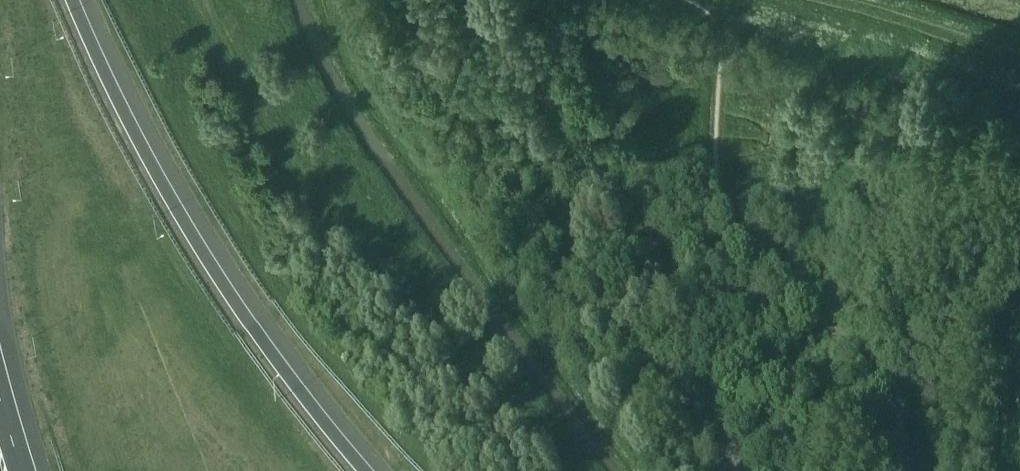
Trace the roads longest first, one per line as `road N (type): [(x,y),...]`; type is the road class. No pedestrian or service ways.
road 1 (motorway): [(366,470),(297,390),(205,256),(130,125),(73,0)]

